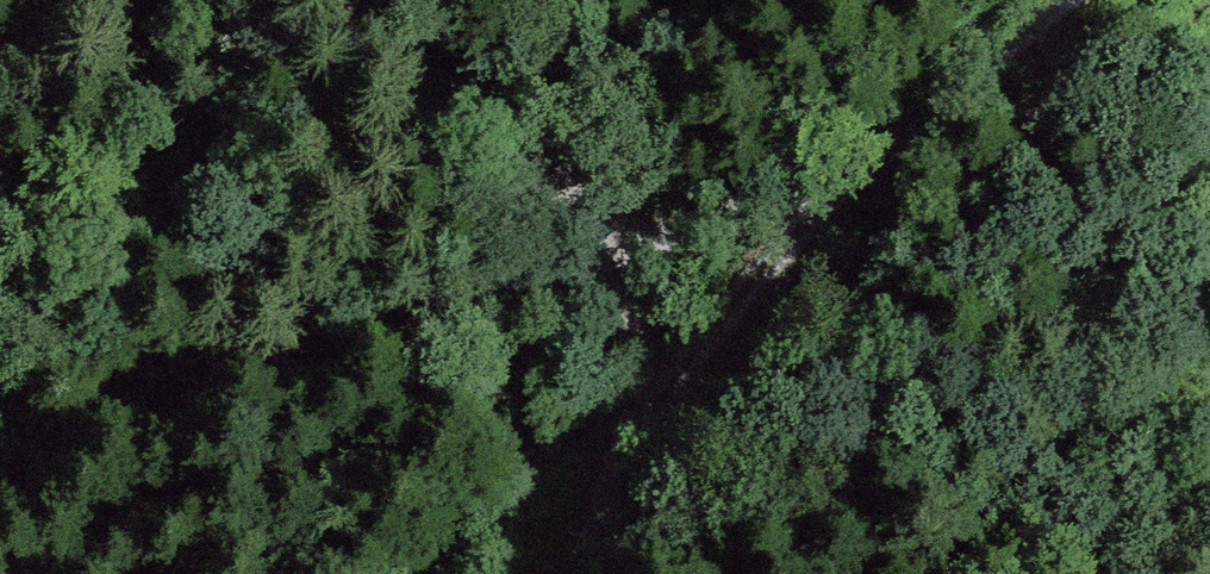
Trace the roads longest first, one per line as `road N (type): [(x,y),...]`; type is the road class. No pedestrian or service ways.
road 1 (track): [(836,190),(246,385),(0,486)]
road 2 (track): [(377,0),(395,55),(558,199),(607,264),(636,420)]
road 3 (track): [(636,420),(836,190)]
road 4 (track): [(1073,0),(836,190)]
road 5 (track): [(636,420),(595,573)]

